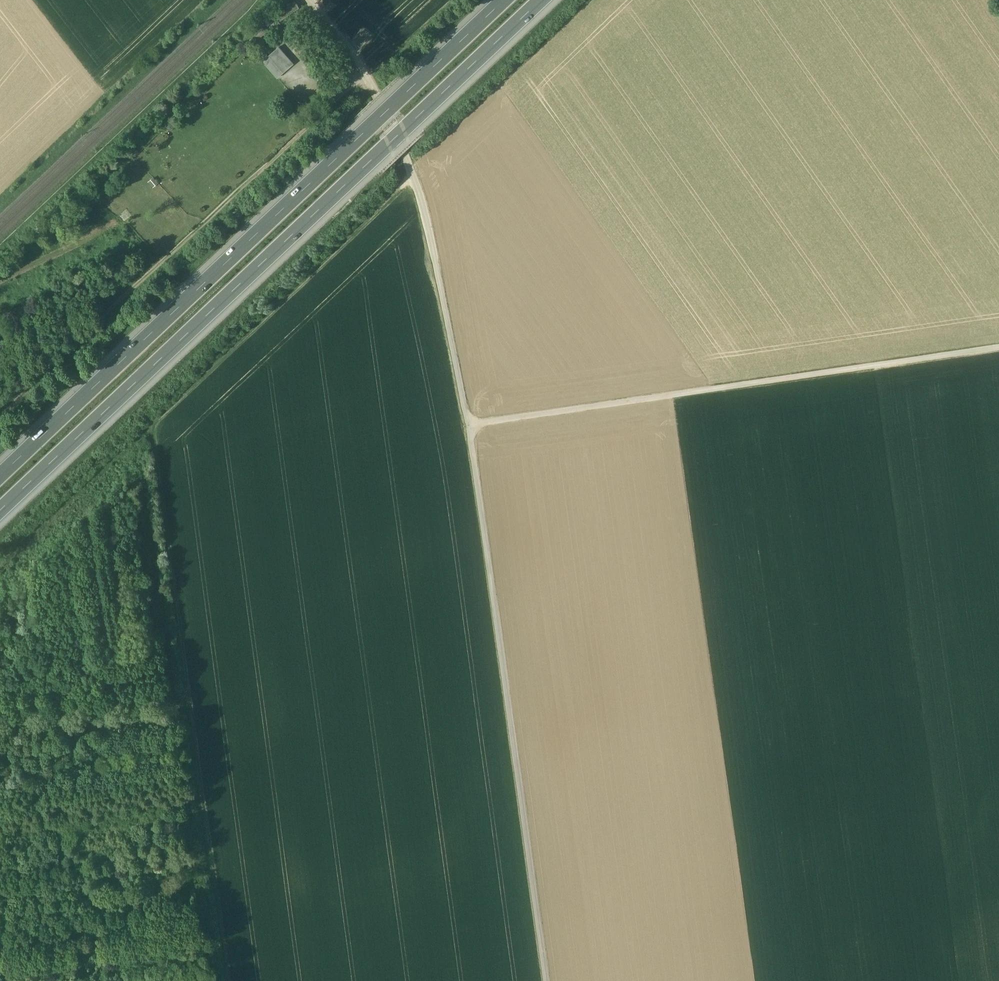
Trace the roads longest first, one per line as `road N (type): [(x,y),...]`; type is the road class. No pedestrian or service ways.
road 1 (unclassified): [(306,0),(351,48),(422,206),(470,425),(547,980)]
road 2 (track): [(226,980),(149,423),(412,181)]
road 3 (motorway): [(0,504),(533,0)]
road 4 (motorway): [(497,0),(0,473)]
road 5 (track): [(998,347),(470,425)]
road 6 (track): [(0,413),(364,73)]

